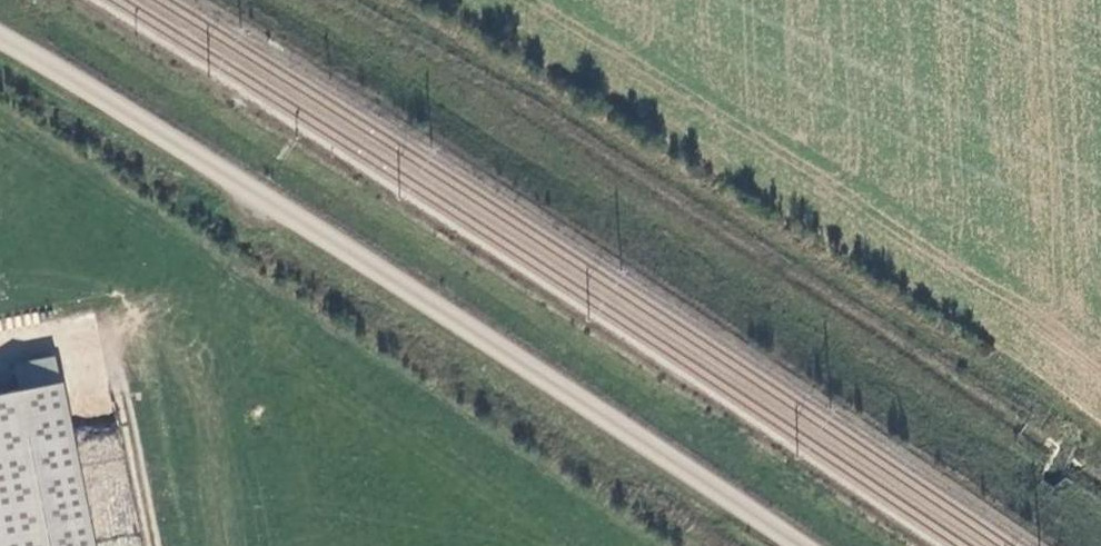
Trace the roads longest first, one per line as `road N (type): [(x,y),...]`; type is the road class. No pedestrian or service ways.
road 1 (unclassified): [(799,545),(273,204),(0,38)]
road 2 (track): [(1100,441),(1042,393),(909,325),(390,0)]

